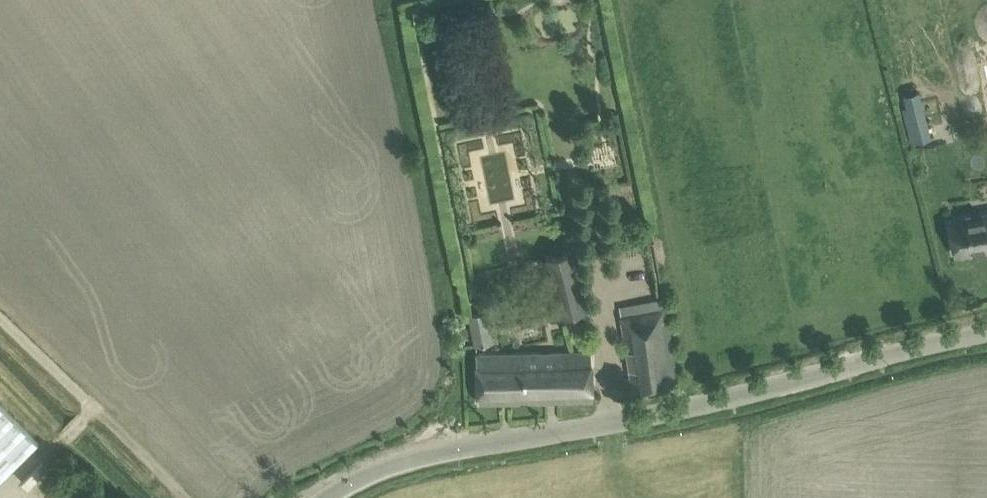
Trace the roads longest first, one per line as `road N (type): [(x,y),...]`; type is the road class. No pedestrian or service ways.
road 1 (unclassified): [(319,497),(369,472),(659,418),(986,335)]
road 2 (track): [(0,318),(91,408),(60,442)]

